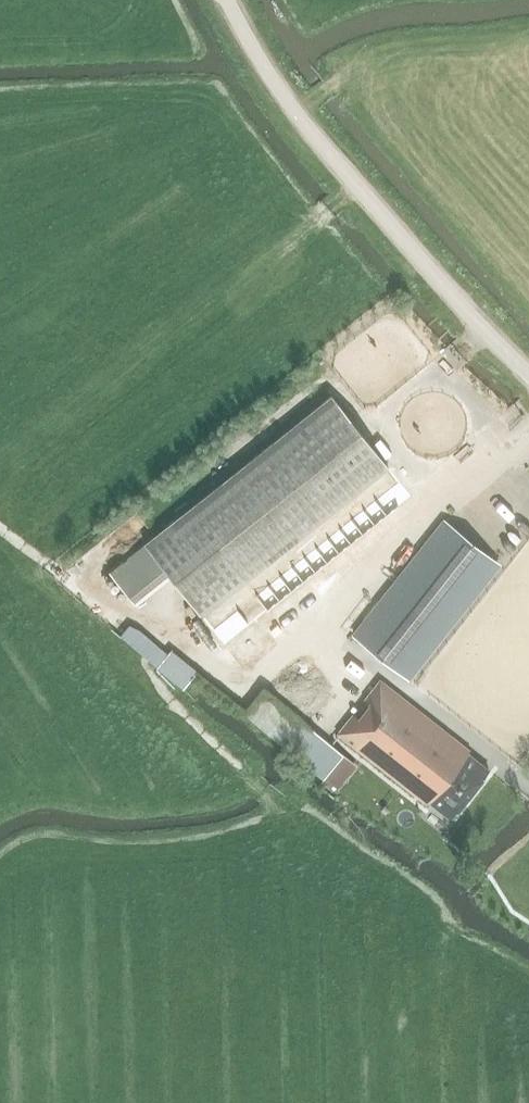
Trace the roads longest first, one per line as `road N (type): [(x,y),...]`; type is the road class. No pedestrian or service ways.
road 1 (unclassified): [(528,375),(319,142),(227,0)]

